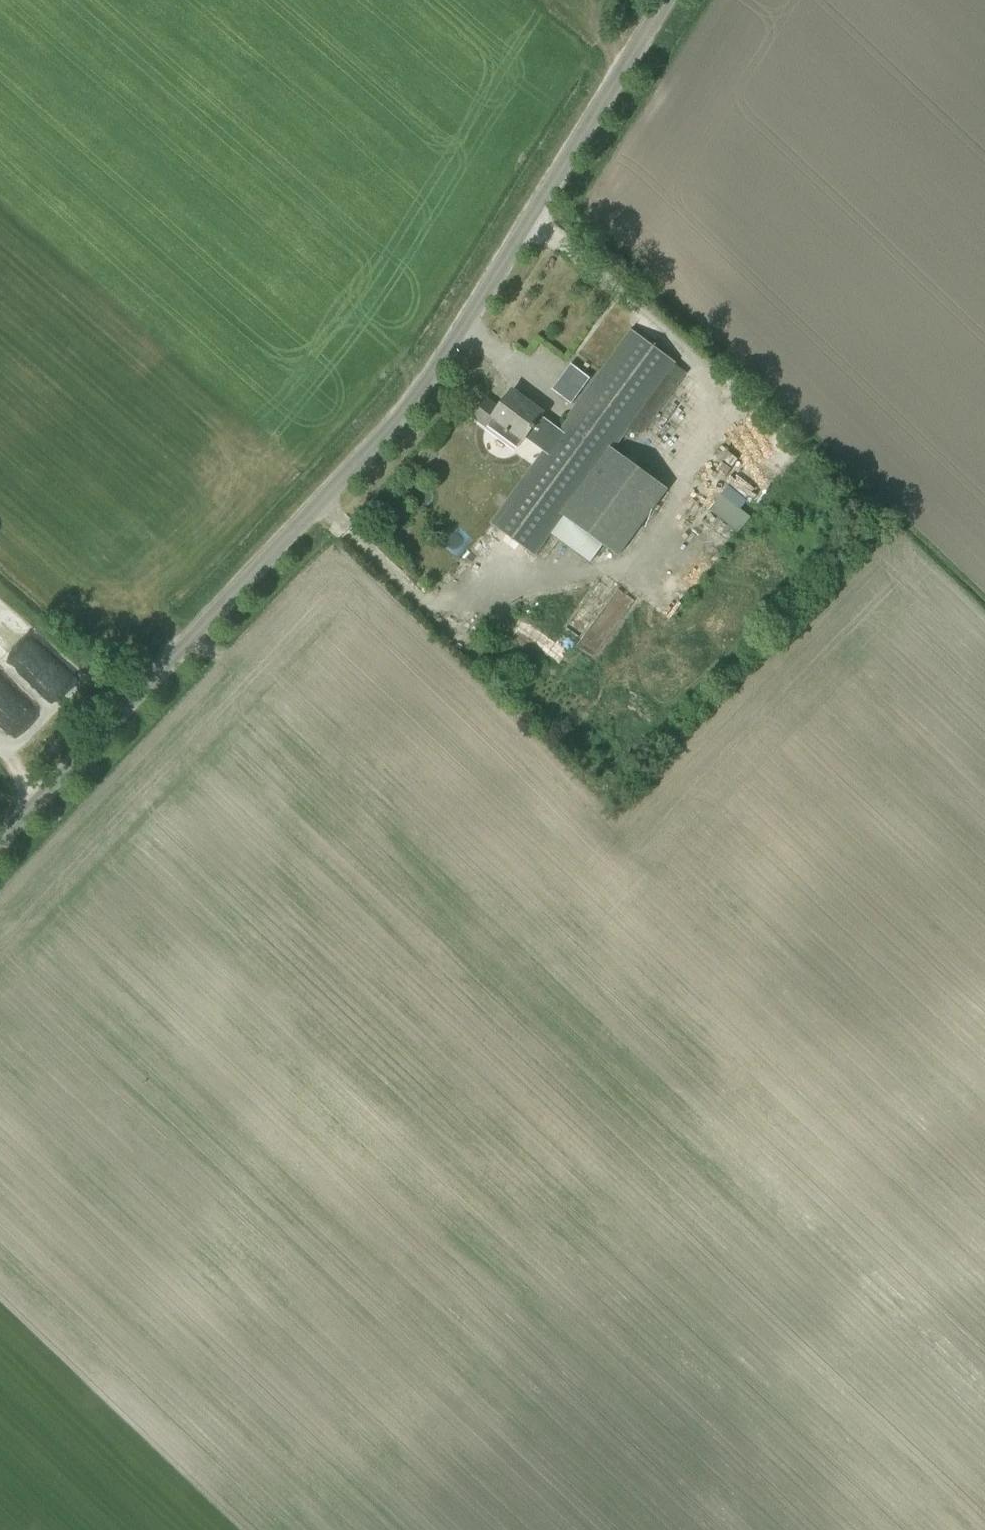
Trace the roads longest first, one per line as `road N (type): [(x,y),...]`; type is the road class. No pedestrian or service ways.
road 1 (unclassified): [(0,841),(421,410),(670,0)]

